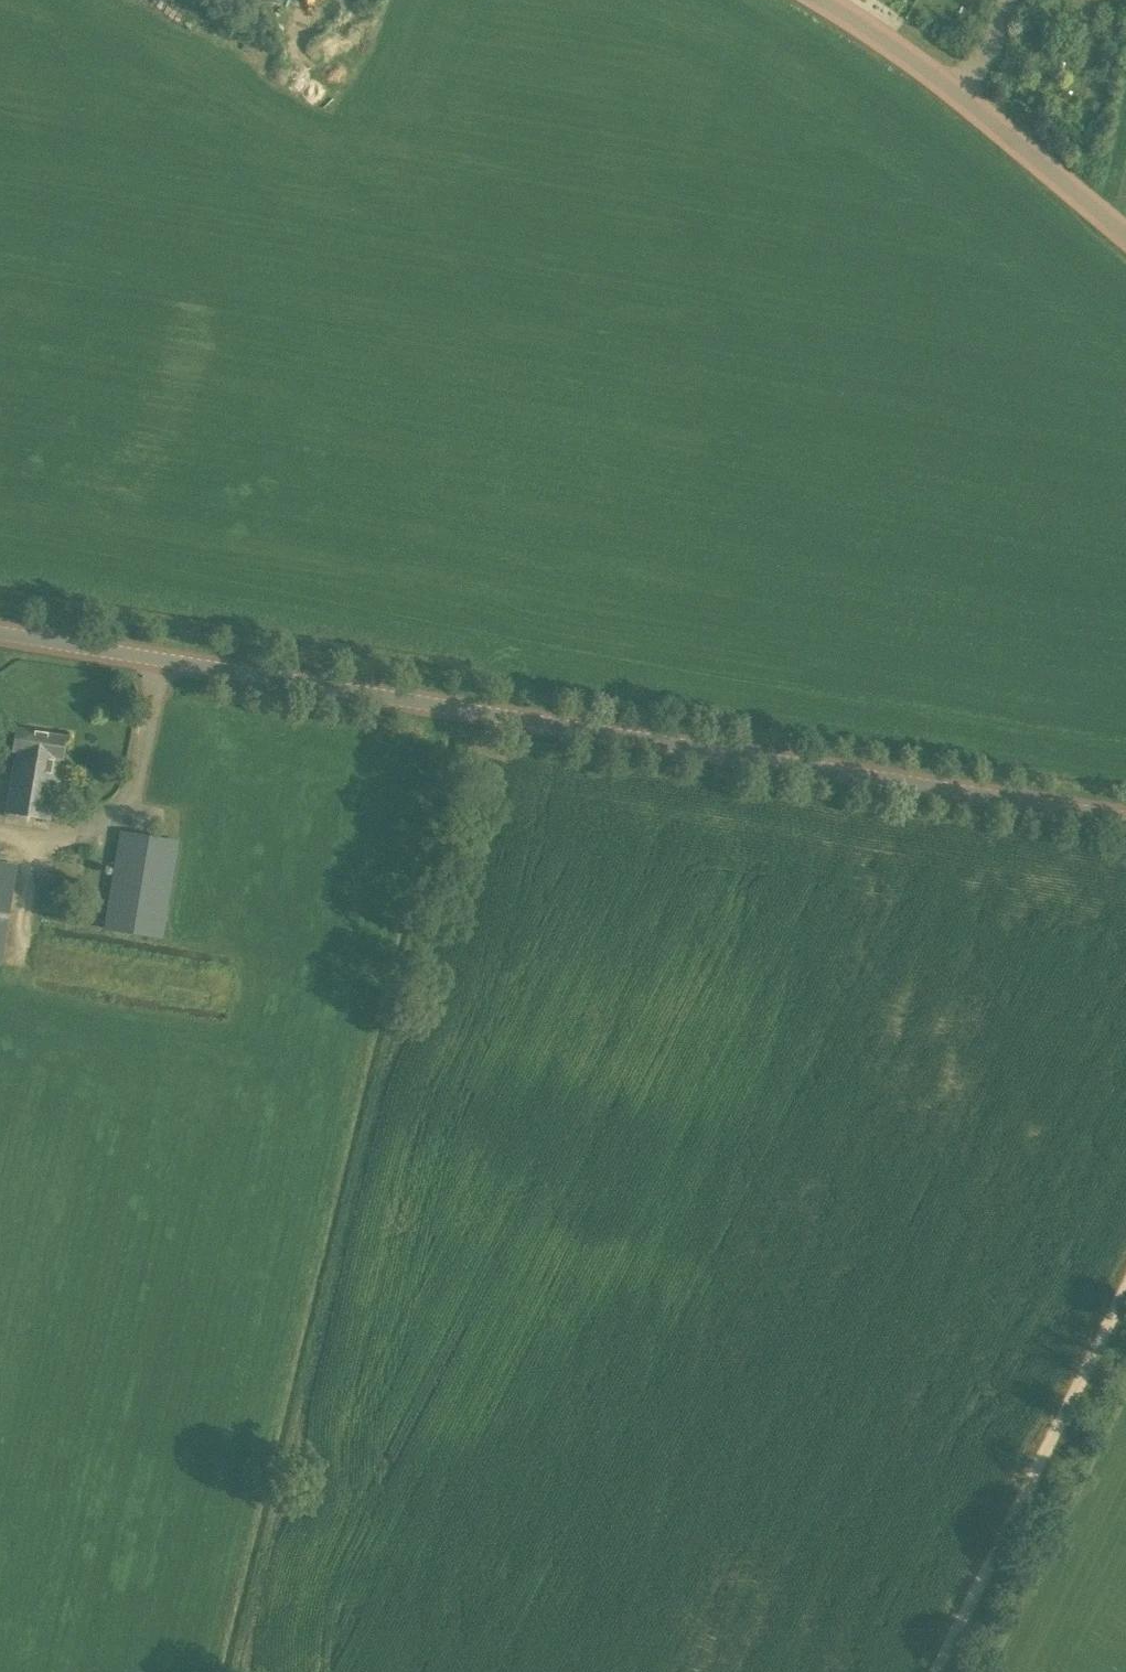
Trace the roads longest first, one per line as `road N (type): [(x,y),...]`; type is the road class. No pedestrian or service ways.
road 1 (secondary): [(0,635),(1125,818)]
road 2 (track): [(936,1671),(1125,1286)]
road 3 (tertiary): [(1125,236),(970,104),(823,0)]

